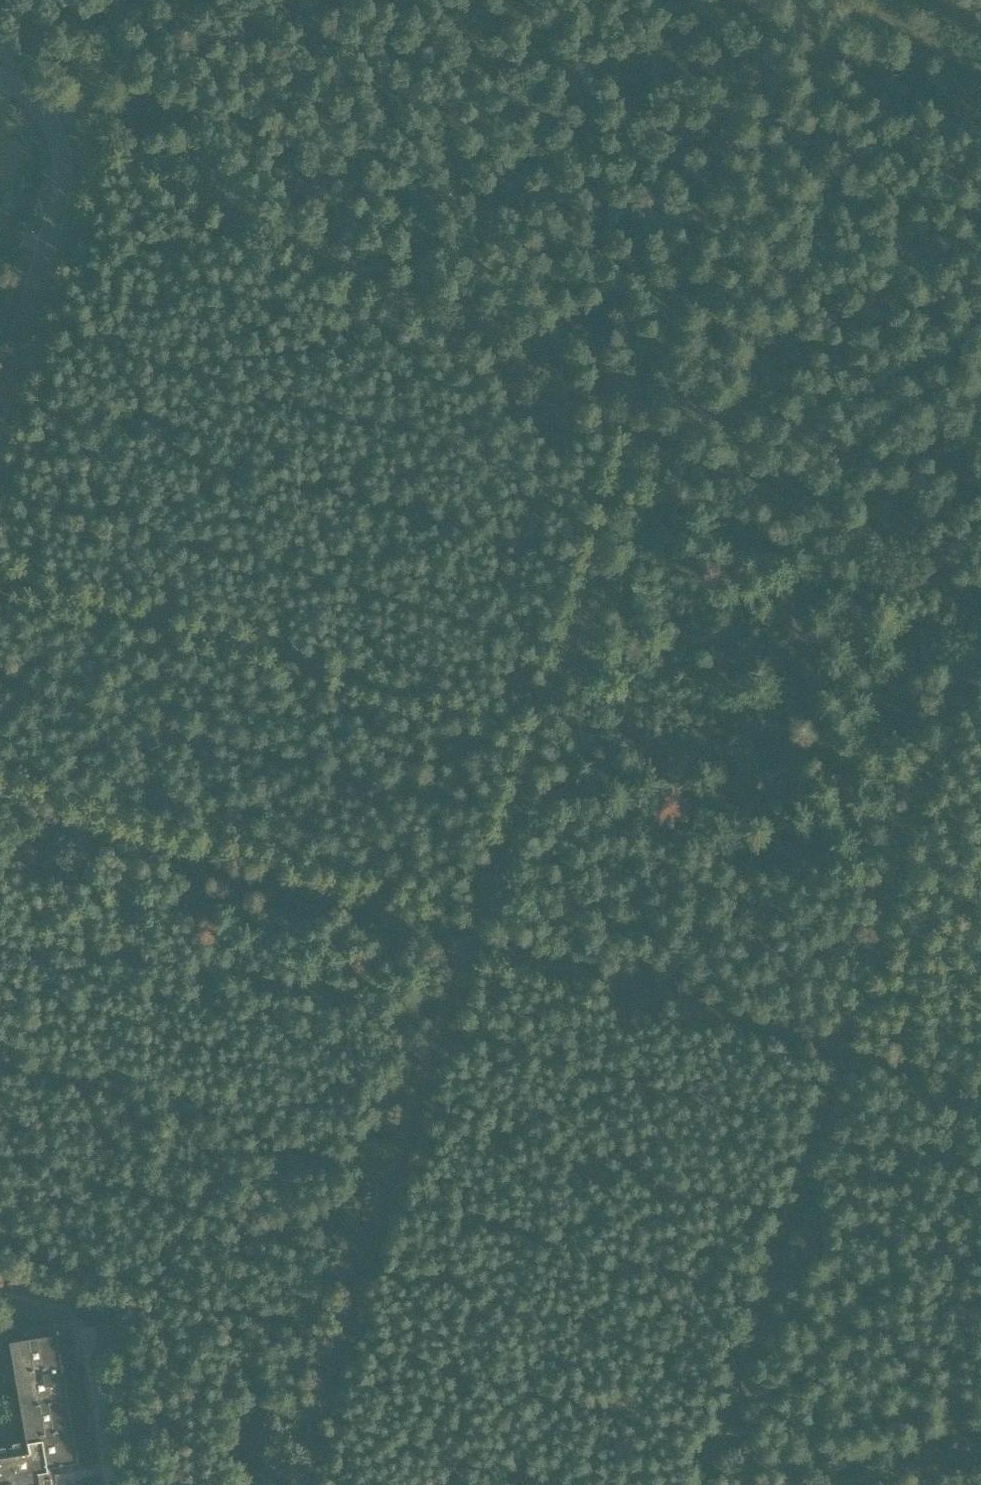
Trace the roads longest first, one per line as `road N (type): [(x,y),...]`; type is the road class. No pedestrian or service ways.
road 1 (track): [(627,426),(133,162),(61,139),(113,0)]
road 2 (track): [(468,943),(297,1484)]
road 3 (track): [(627,426),(468,943)]
road 4 (track): [(980,1094),(468,943)]
road 5 (track): [(468,943),(0,806)]
road 6 (track): [(763,0),(627,426)]
road 7 (track): [(980,615),(627,426)]
road 8 (residential): [(0,403),(65,169),(61,139),(28,94),(0,78)]

